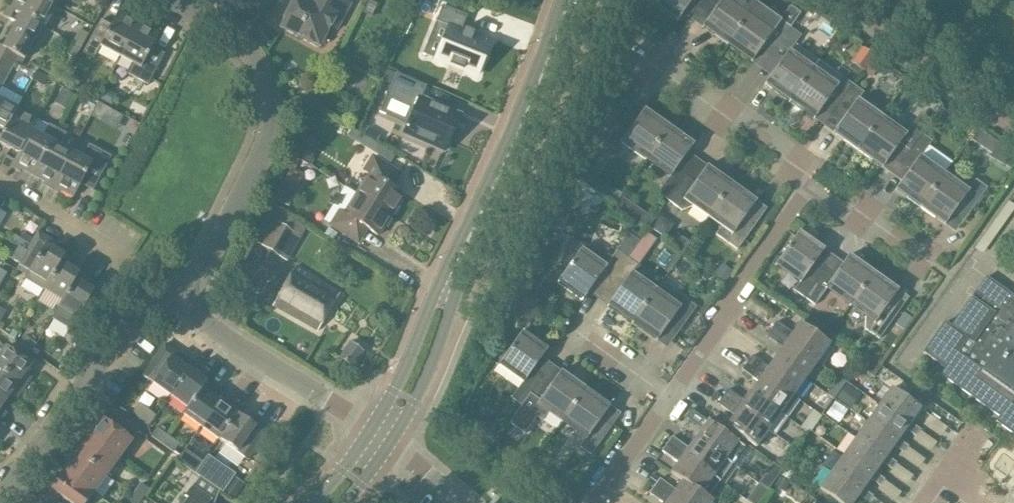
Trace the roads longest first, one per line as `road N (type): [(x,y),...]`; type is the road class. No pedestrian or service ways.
road 1 (residential): [(191,313),(267,140),(263,89),(253,63),(233,45)]
road 2 (residential): [(6,502),(127,339),(154,315),(191,313)]
road 3 (tertiary): [(464,250),(530,106),(568,0)]
road 4 (residential): [(670,397),(806,187)]
road 5 (residential): [(806,187),(798,160),(633,47)]
road 6 (residential): [(372,428),(191,313)]
road 7 (tertiary): [(391,442),(436,352),(464,250)]
road 8 (tertiary): [(464,250),(431,299),(372,428)]
road 9 (residential): [(132,263),(0,180)]
road 10 (residential): [(918,254),(806,187)]
road 11 (residential): [(595,502),(670,397)]

